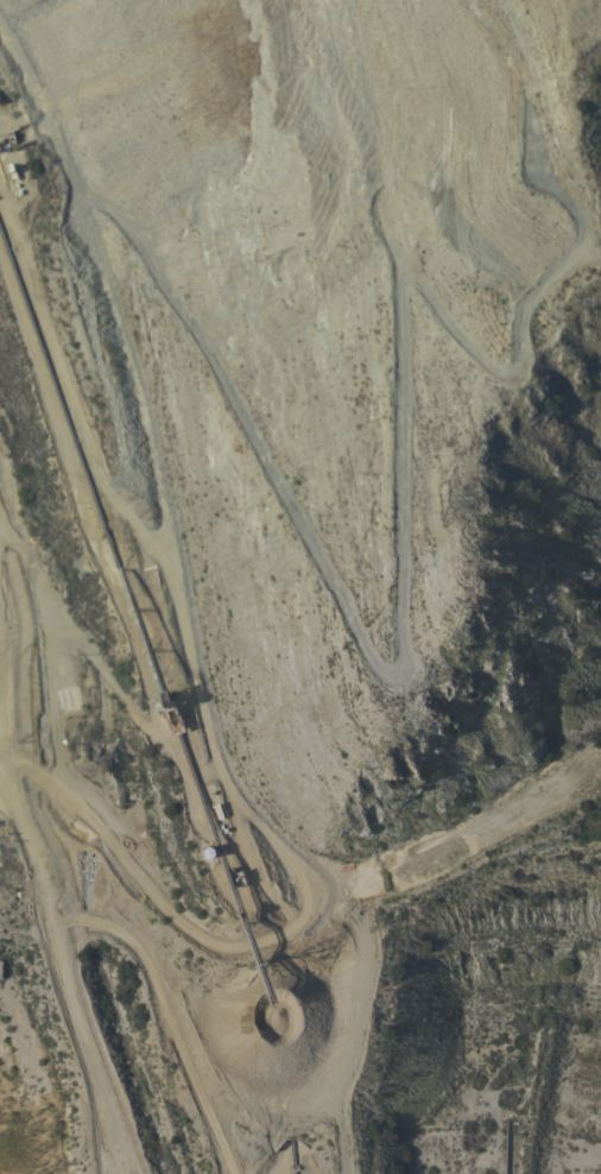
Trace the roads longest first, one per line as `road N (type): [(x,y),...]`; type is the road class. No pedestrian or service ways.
road 1 (track): [(107,364),(63,87),(84,69),(124,101),(320,631),(352,657),(371,658),(381,616),(390,280),(461,304),(523,304),(569,286)]
road 2 (track): [(0,176),(107,364),(229,813),(302,870),(377,1036),(344,1109),(344,1173)]

